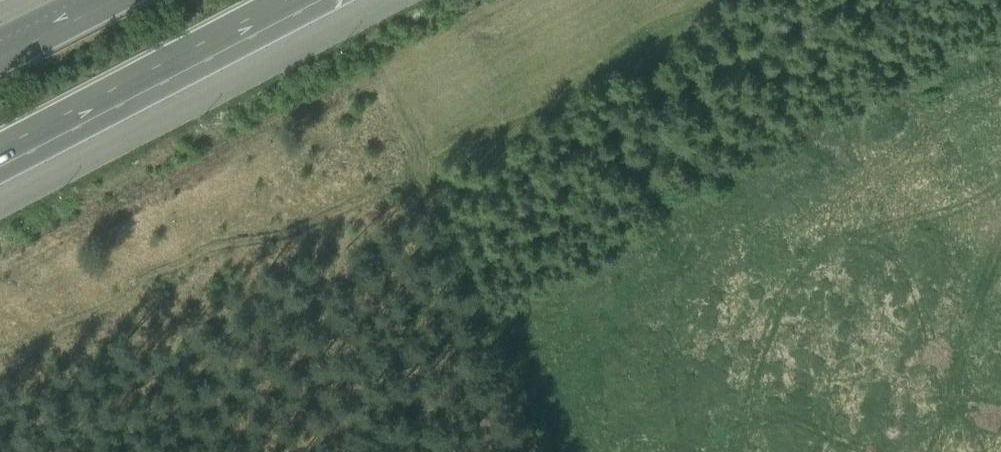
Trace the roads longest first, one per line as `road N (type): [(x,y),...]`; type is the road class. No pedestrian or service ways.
road 1 (motorway): [(0,150),(287,0)]

